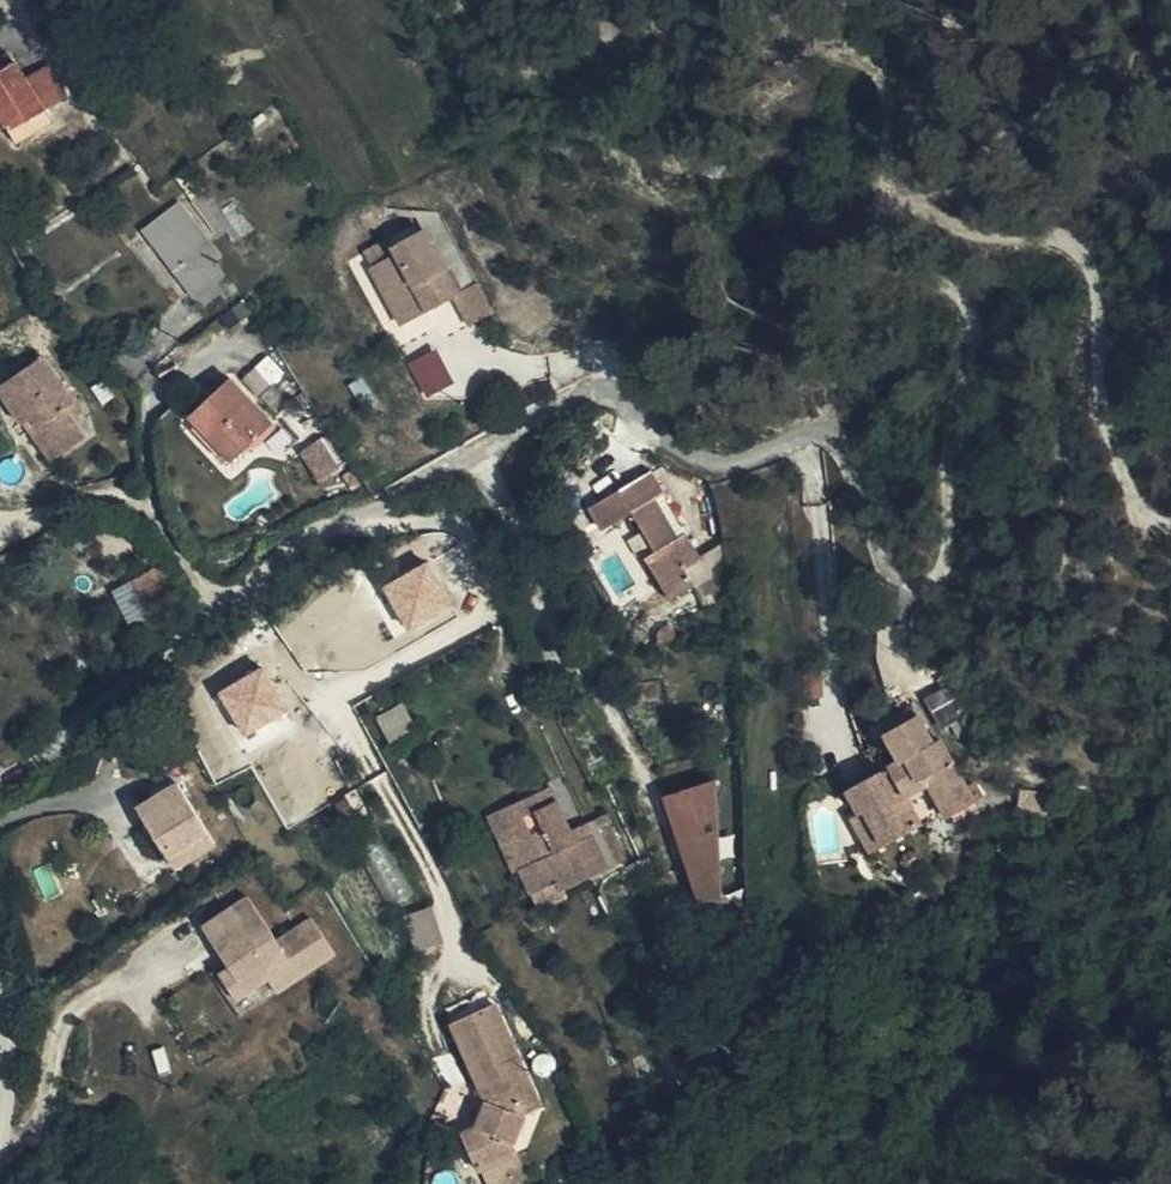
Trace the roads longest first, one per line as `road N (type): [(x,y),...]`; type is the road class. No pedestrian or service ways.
road 1 (residential): [(0,782),(292,551),(599,388),(714,457),(830,435),(844,443),(881,549),(905,580)]
road 2 (track): [(905,580),(938,578),(951,542),(962,350),(946,305),(908,273),(896,240),(927,216),(1080,248),(1105,421),(1144,518),(1170,517)]
road 3 (unclassified): [(0,1149),(7,1008),(0,967)]

